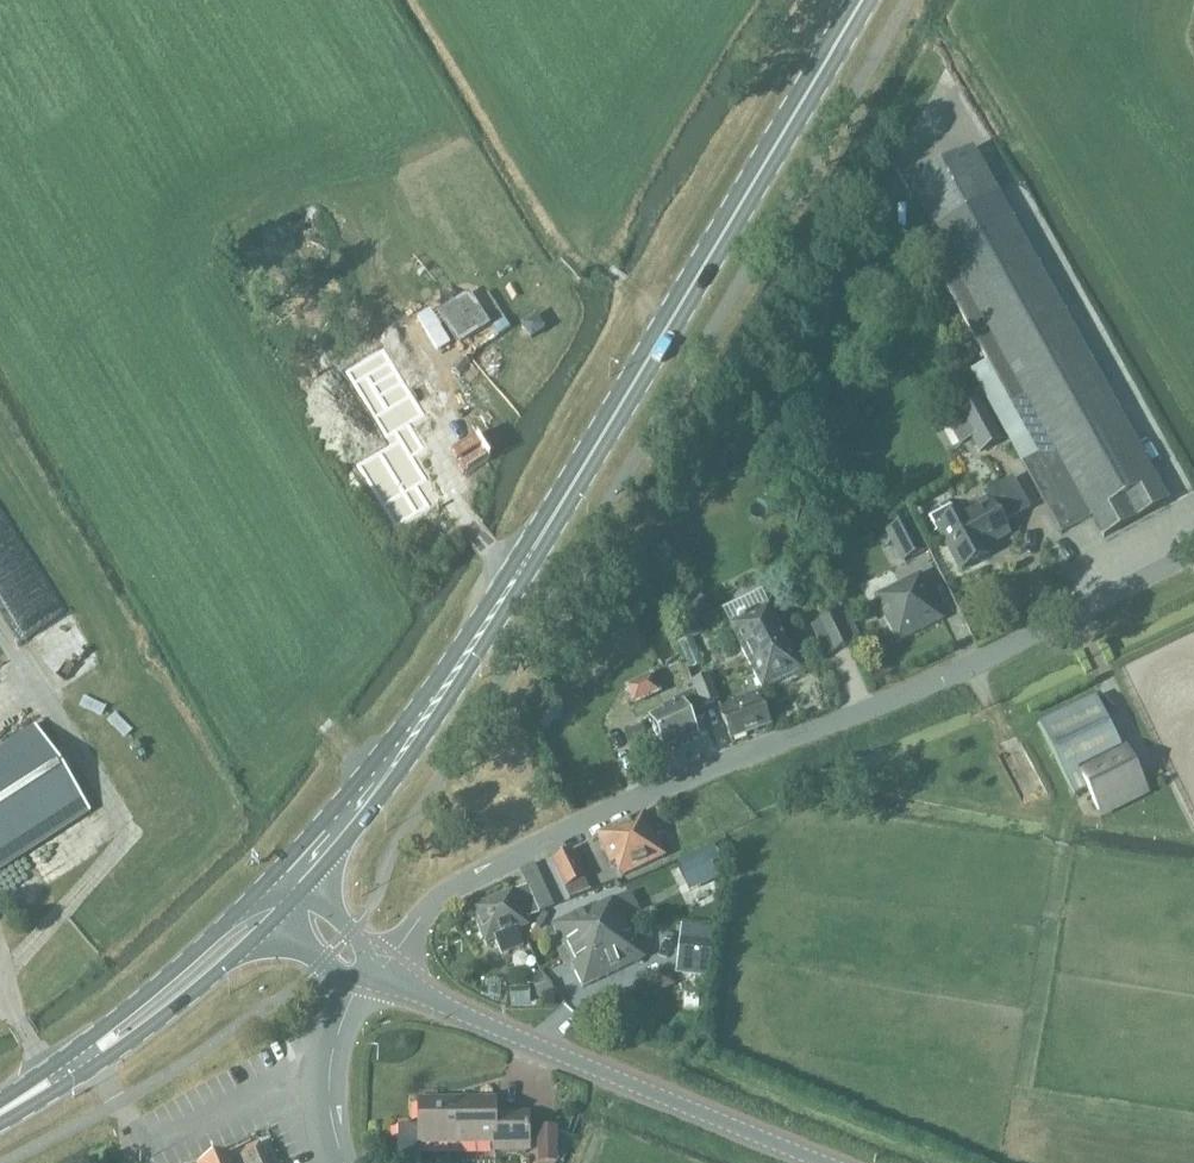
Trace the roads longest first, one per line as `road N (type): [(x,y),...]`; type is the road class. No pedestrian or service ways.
road 1 (secondary): [(278,903),(422,724),(864,0)]
road 2 (residential): [(368,971),(447,893),(672,782),(903,695),(1193,553)]
road 3 (tertiary): [(819,1162),(368,971)]
road 4 (secondary): [(0,1112),(129,1028),(278,903)]
road 5 (tertiary): [(346,1162),(331,1111),(338,1041),(368,971)]

